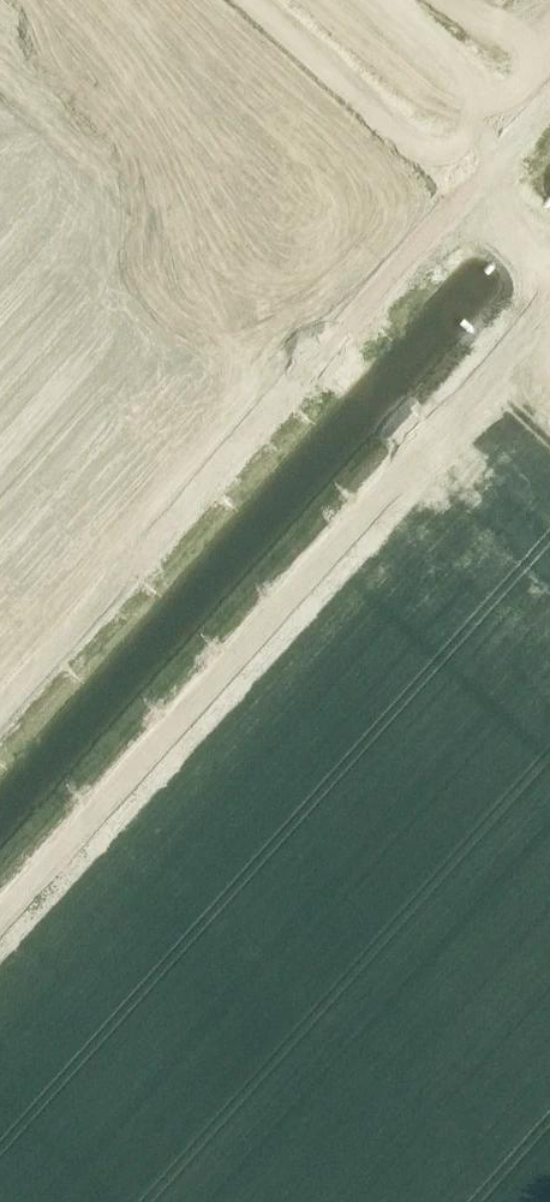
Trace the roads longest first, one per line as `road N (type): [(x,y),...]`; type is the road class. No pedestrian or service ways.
road 1 (unclassified): [(0,924),(549,311)]
road 2 (unclassified): [(460,193),(0,708)]
road 3 (unclassified): [(460,193),(245,0)]
road 4 (unclassified): [(391,0),(525,120)]
road 5 (unclassified): [(549,273),(460,193)]

